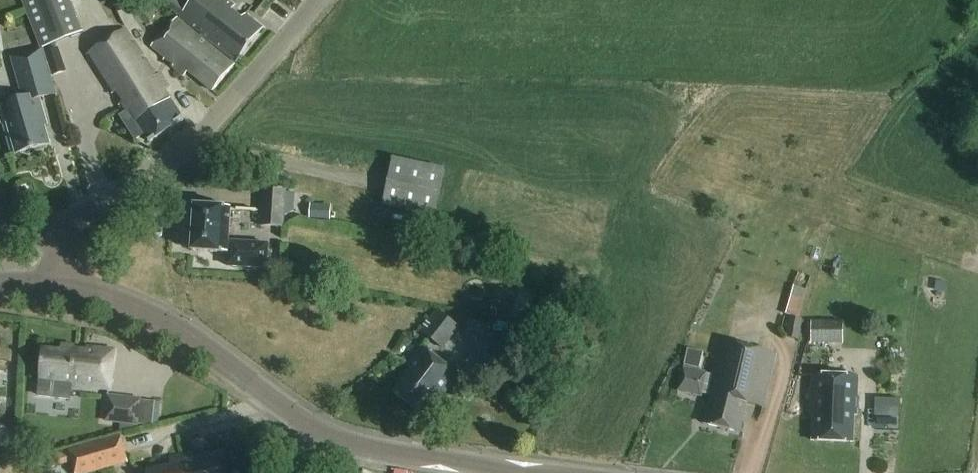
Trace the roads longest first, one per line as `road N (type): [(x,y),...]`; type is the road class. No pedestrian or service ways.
road 1 (unclassified): [(50,227),(104,204),(172,160),(315,0)]
road 2 (tertiary): [(315,435),(152,320),(56,289)]
road 3 (tertiary): [(516,472),(385,455),(315,435)]

